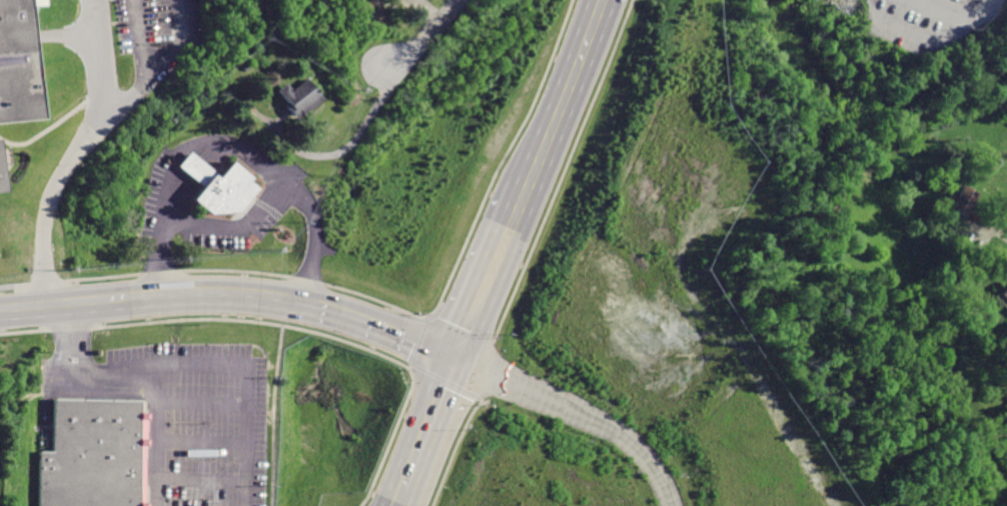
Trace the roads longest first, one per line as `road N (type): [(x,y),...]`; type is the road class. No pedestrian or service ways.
road 1 (secondary): [(294,305),(208,297),(45,307)]
road 2 (residential): [(678,505),(658,463),(632,437),(507,379)]
road 3 (secondary): [(606,0),(535,183)]
road 4 (secondary): [(458,358),(294,305)]
road 5 (secondary): [(458,358),(396,503)]
road 6 (secondary): [(514,231),(458,358)]

